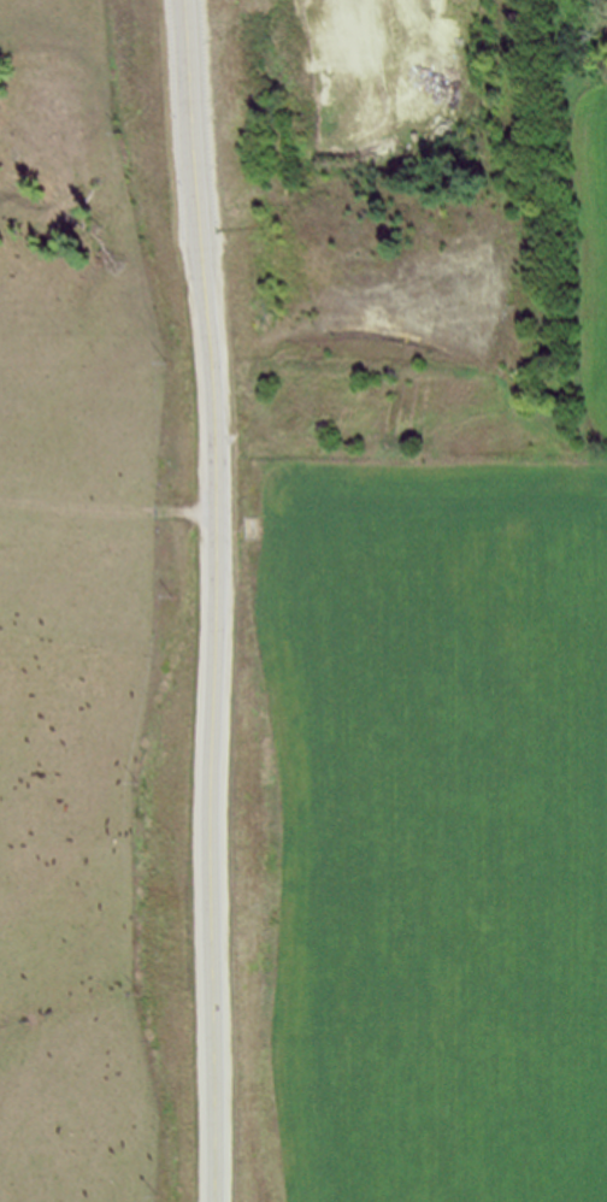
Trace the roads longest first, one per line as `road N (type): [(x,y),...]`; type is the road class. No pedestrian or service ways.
road 1 (secondary): [(220,1201),(220,491),(195,0)]

